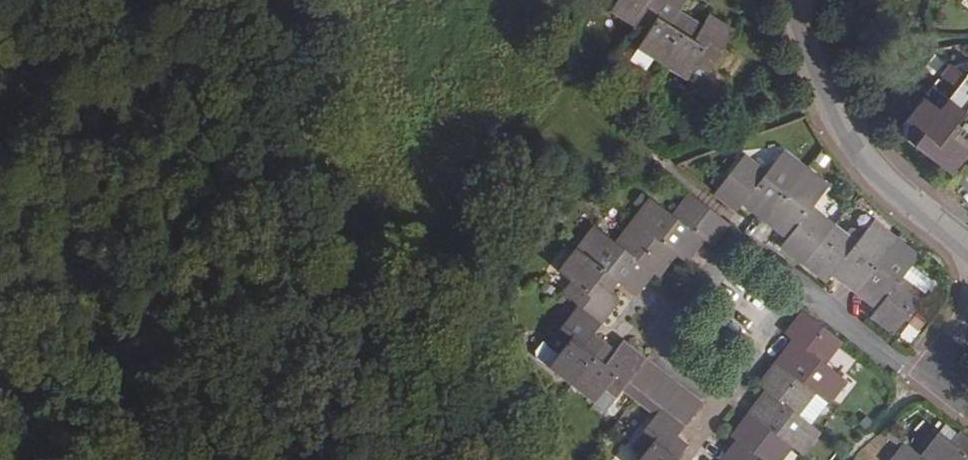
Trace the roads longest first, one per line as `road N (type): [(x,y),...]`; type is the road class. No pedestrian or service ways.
road 1 (track): [(0,393),(392,258),(393,318),(443,376),(542,459)]
road 2 (residential): [(797,289),(724,388),(655,336),(731,243)]
road 3 (residential): [(967,251),(900,203),(828,112),(803,0)]
road 4 (residential): [(797,289),(919,376),(942,377)]

